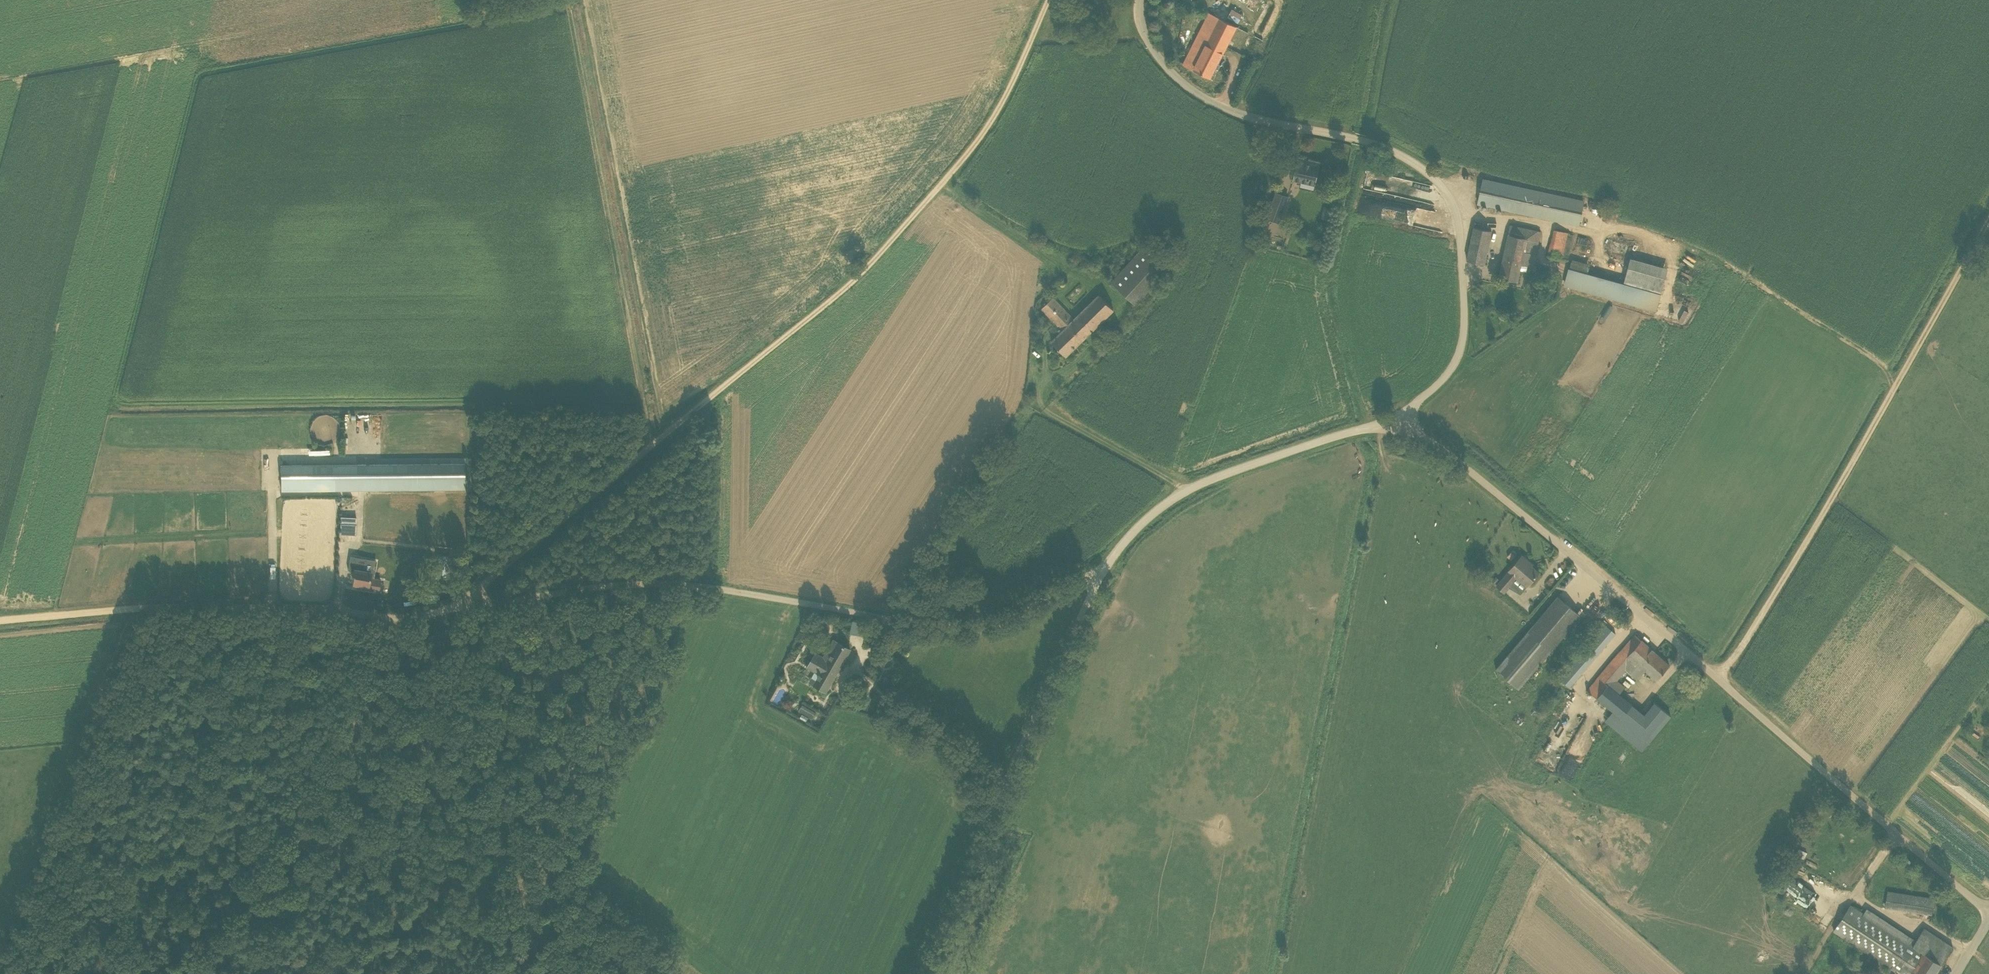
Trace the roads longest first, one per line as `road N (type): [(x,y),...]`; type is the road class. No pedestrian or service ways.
road 1 (track): [(476,604),(481,584),(873,260),(984,132),(1051,0)]
road 2 (unclassified): [(1988,914),(1627,599),(1405,420)]
road 3 (unclassified): [(1405,420),(1463,343),(1460,234),(1443,188),(1401,156),(1361,140),(1263,120),(1196,93),(1152,49),(1140,0)]
road 4 (track): [(1716,677),(1807,541),(1988,219)]
road 5 (track): [(395,619),(304,727),(83,890),(23,973)]
road 6 (unclassified): [(918,973),(1113,557)]
road 7 (track): [(0,620),(150,607),(395,619)]
road 8 (track): [(476,604),(630,582),(815,606)]
road 9 (unclassified): [(1113,557),(1191,487),(1335,435),(1405,420)]
road 10 (unclassified): [(815,606),(980,623),(1113,557)]
road 11 (track): [(1897,833),(1804,973)]

